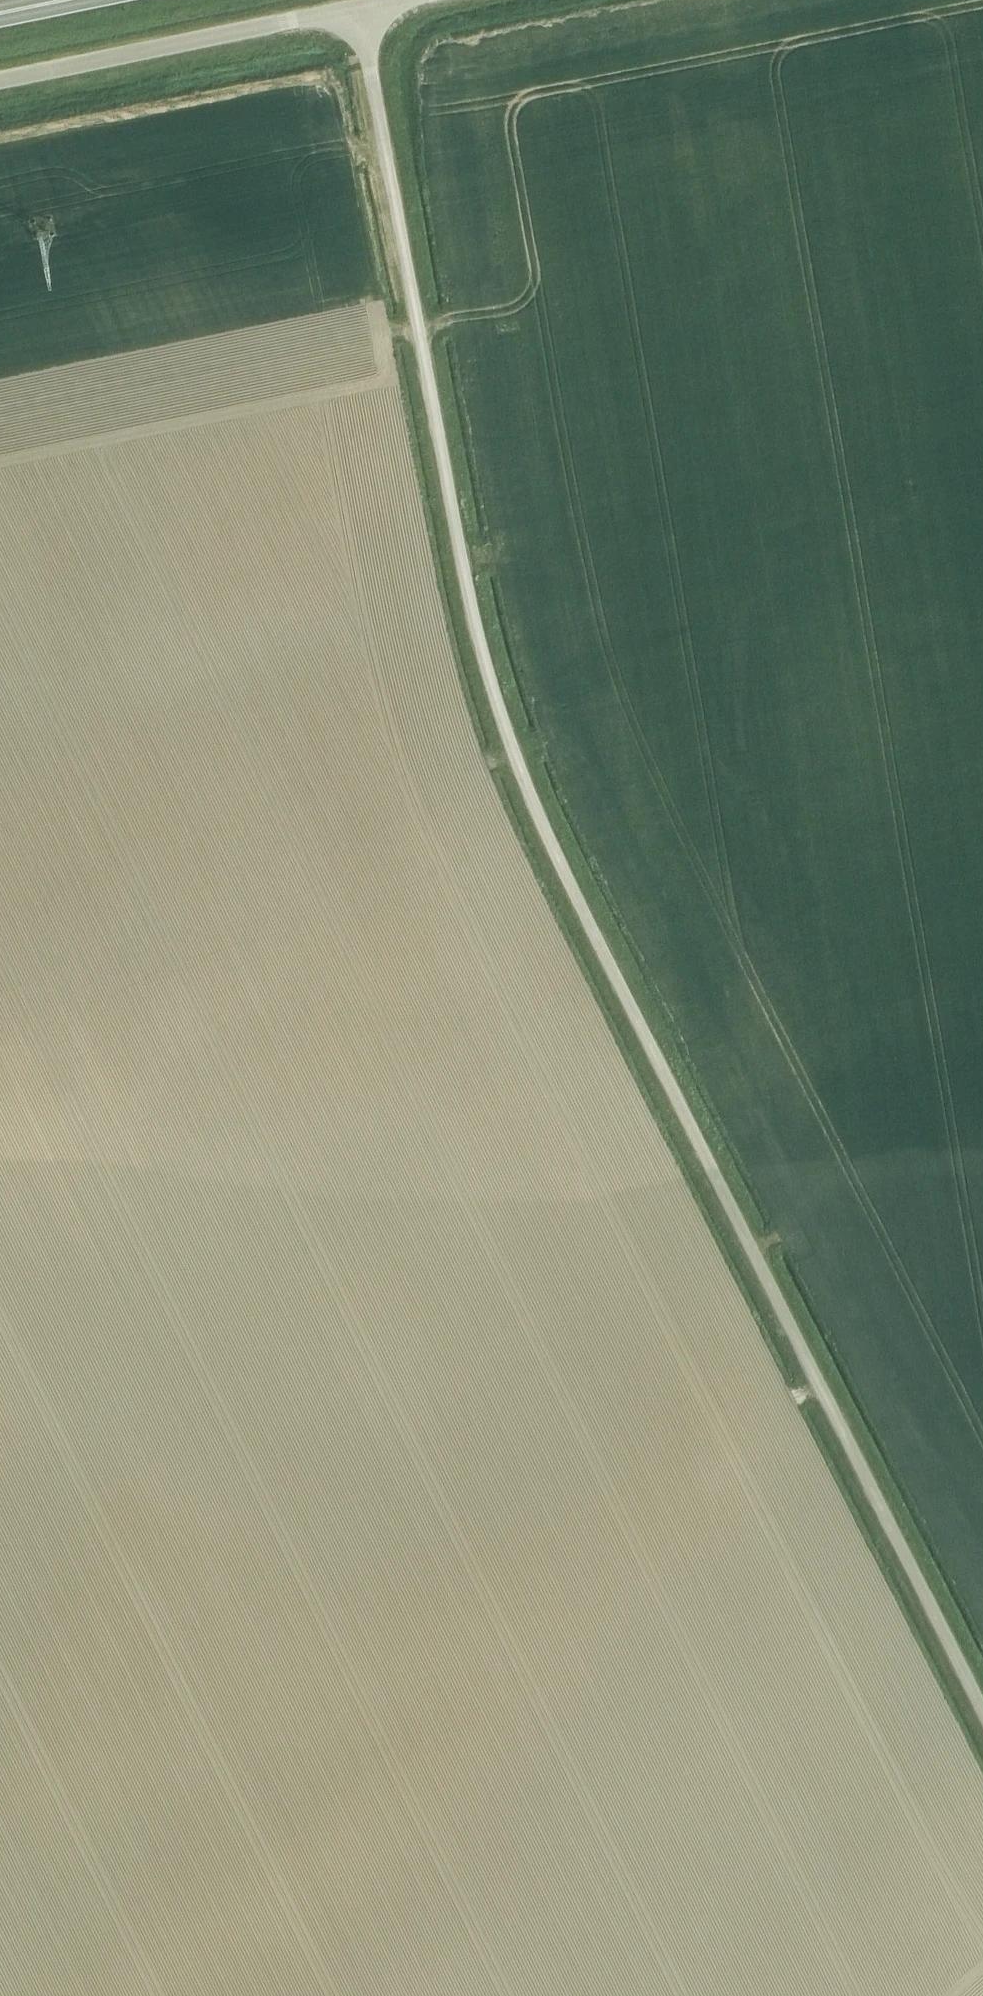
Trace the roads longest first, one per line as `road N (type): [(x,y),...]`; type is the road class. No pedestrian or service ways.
road 1 (unclassified): [(982,1695),(536,790),(475,619),(355,9)]
road 2 (unclassified): [(0,81),(355,9)]

